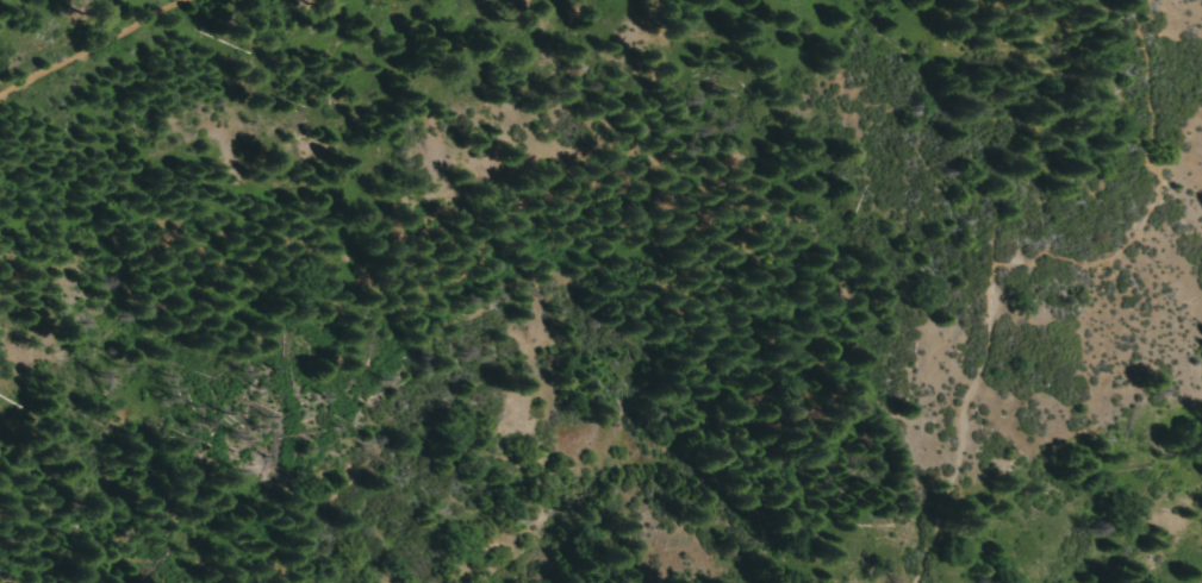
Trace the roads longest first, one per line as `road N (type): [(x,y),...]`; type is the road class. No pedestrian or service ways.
road 1 (track): [(0,95),(176,0)]

